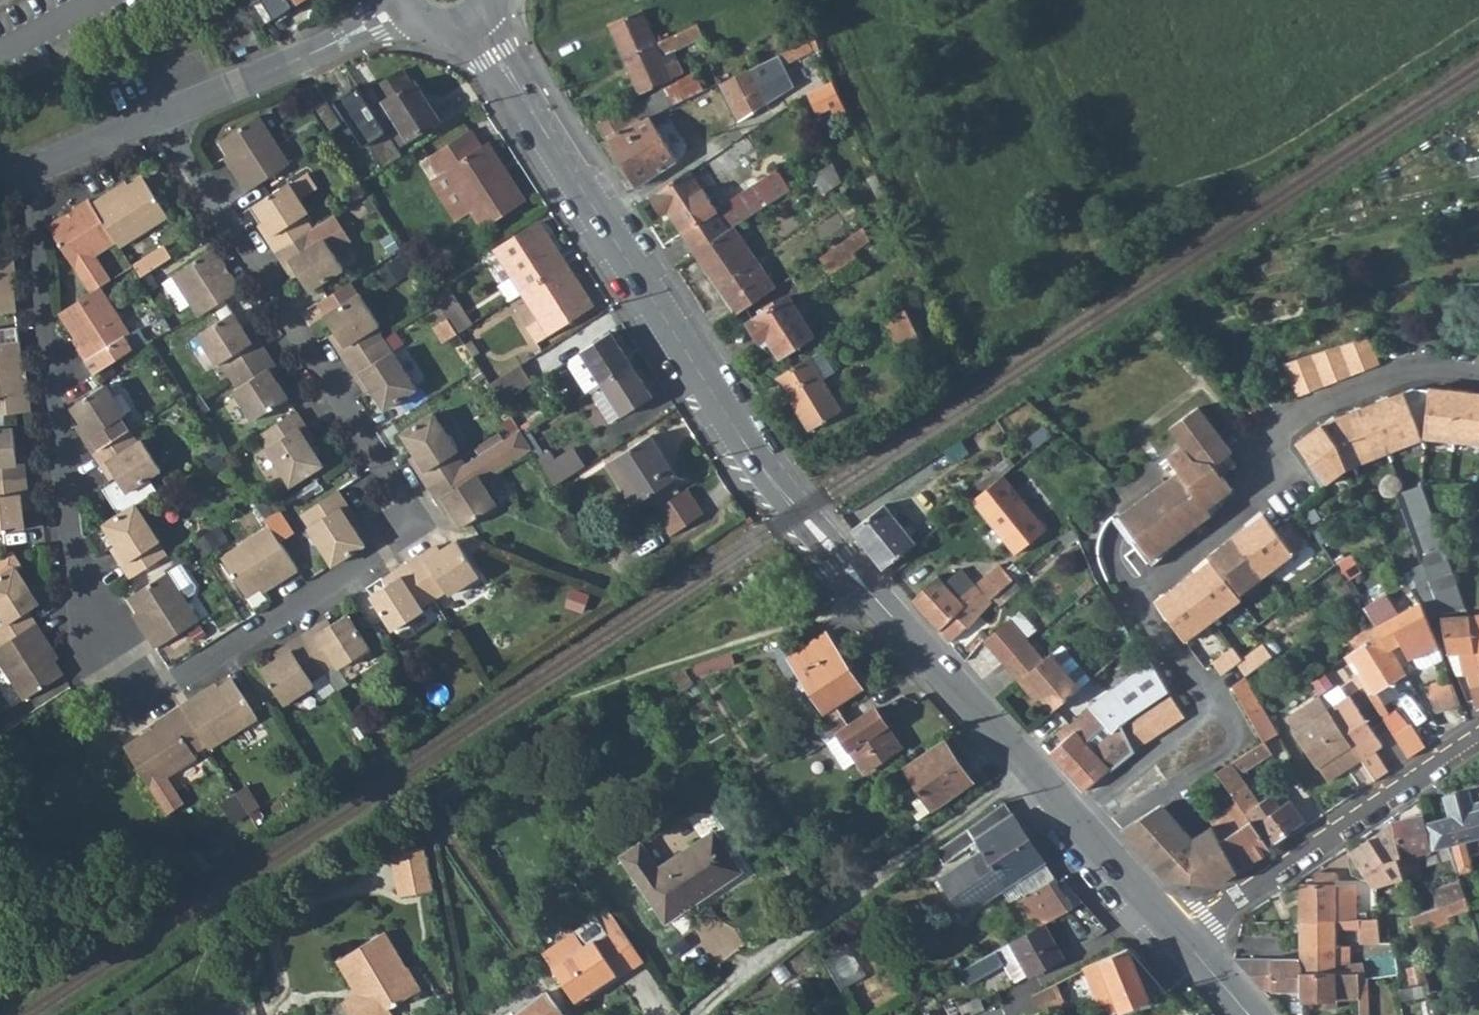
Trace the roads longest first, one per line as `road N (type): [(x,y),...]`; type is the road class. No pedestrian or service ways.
road 1 (residential): [(27,167),(71,536),(116,645),(146,684),(173,680),(421,526),(182,147),(181,105)]
road 2 (residential): [(476,18),(800,512),(1072,824)]
road 3 (residential): [(1218,709),(1131,602),(1250,508),(1283,428),(1387,379),(1478,367)]
road 4 (residential): [(1179,936),(1478,737)]
road 5 (residential): [(410,6),(181,105)]
road 6 (residential): [(1092,846),(1245,745),(1218,709)]
road 7 (residential): [(1218,709),(1072,824)]
road 8 (track): [(1156,908),(1118,942),(1000,997)]
road 9 (residential): [(181,105),(27,167)]
road 10 (residential): [(1092,846),(1179,936)]

